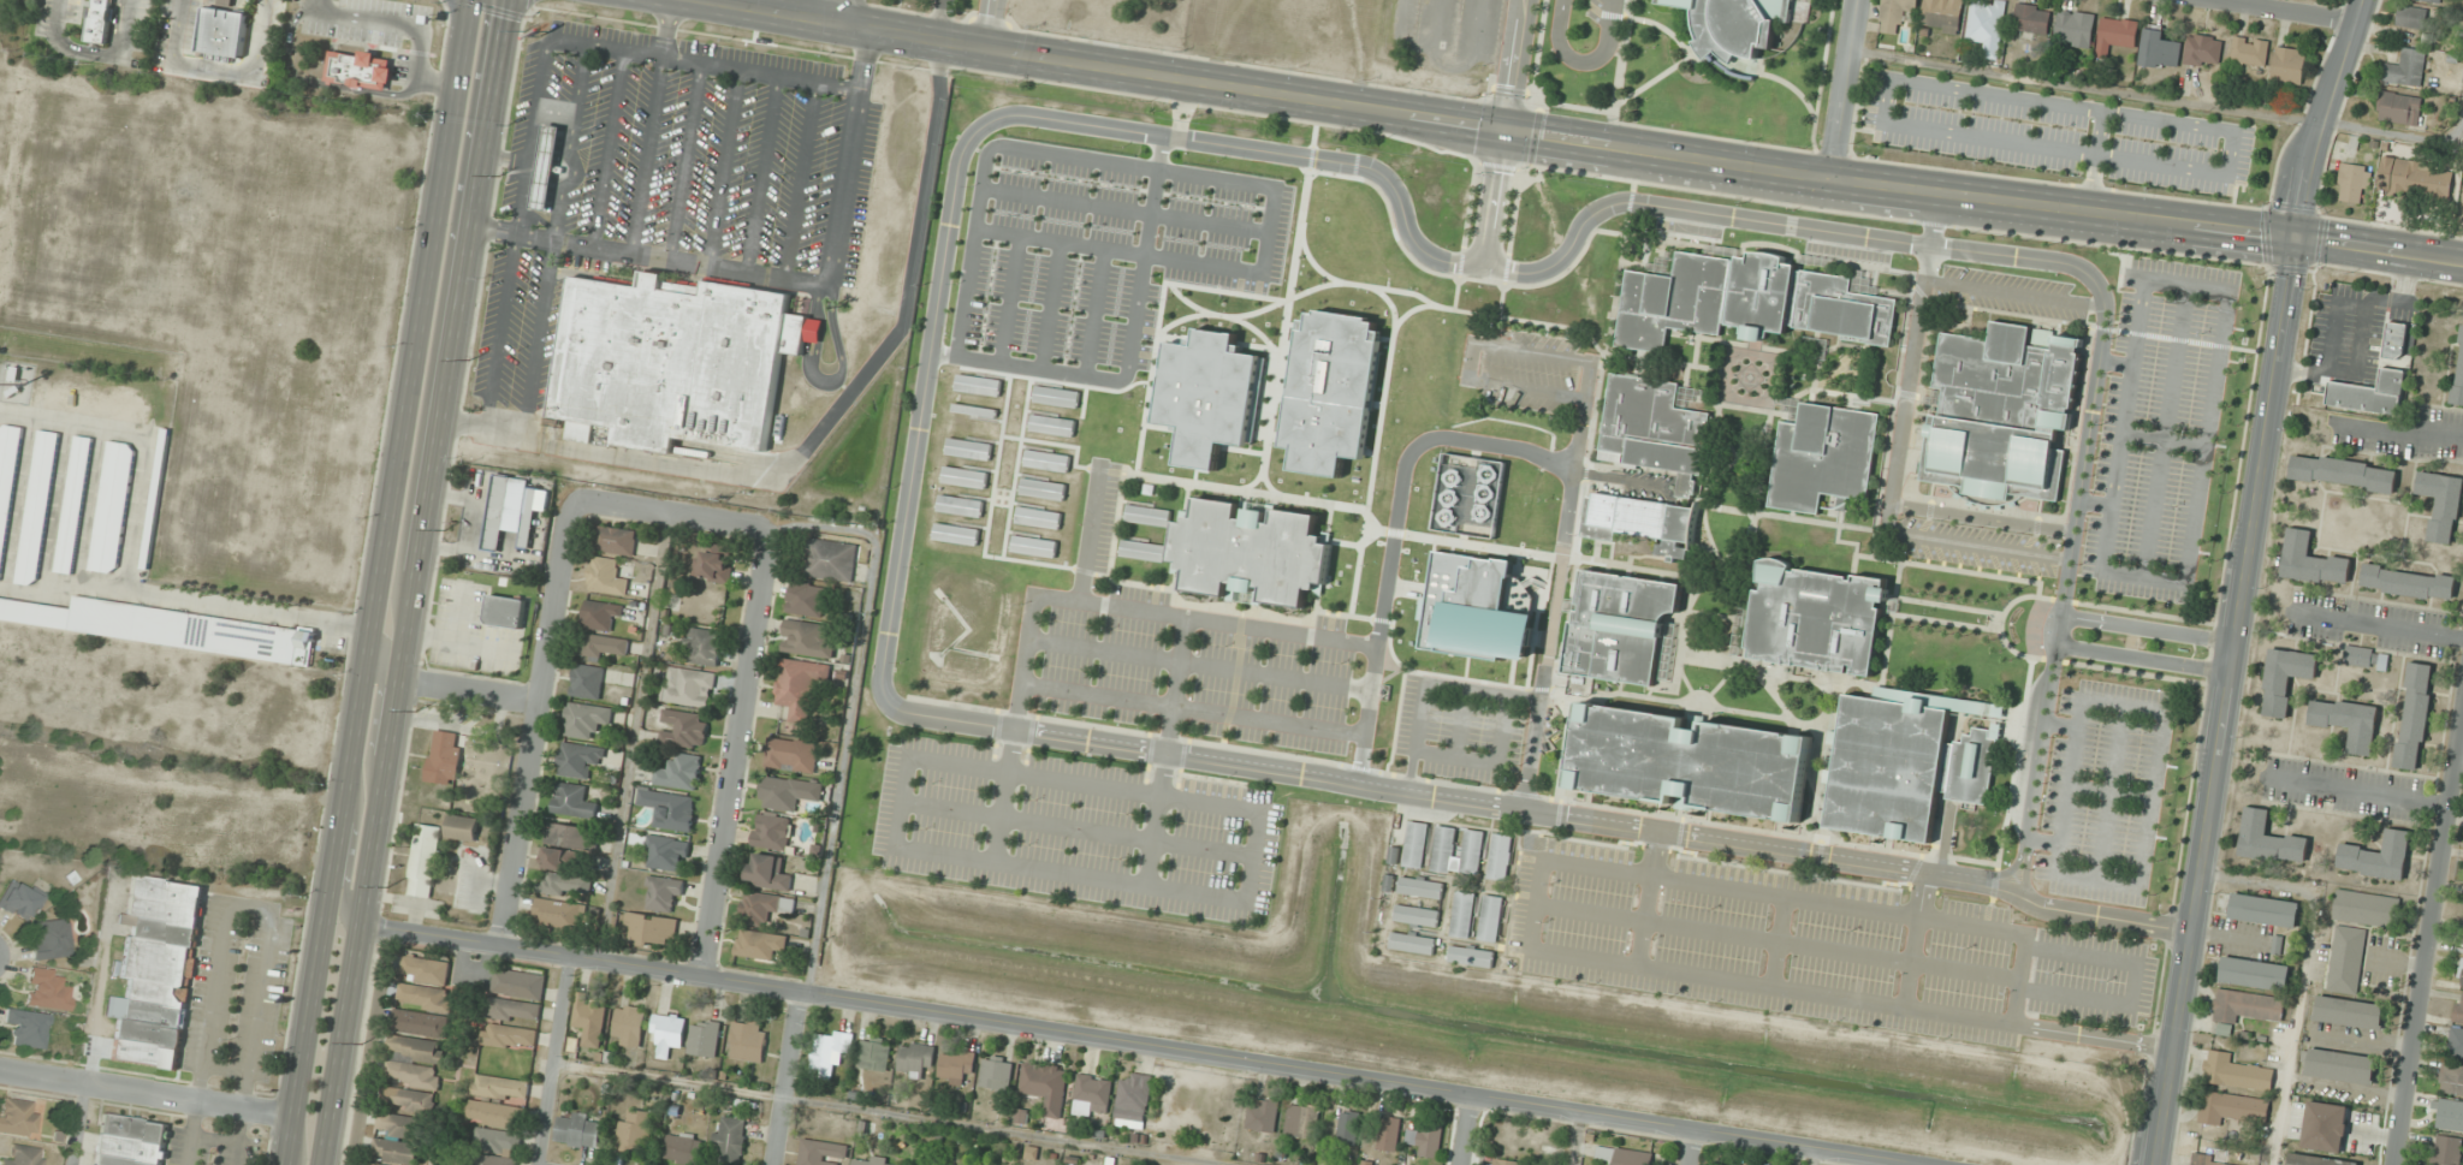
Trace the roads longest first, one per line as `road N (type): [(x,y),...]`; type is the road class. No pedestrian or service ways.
road 1 (secondary): [(2297,239),(1507,131),(723,0)]
road 2 (residential): [(1910,1164),(362,923)]
road 3 (secondary): [(471,0),(285,1164)]
road 4 (secondary): [(322,1164),(506,0)]
road 5 (tertiary): [(2156,1164),(2297,239)]
road 6 (residential): [(2392,1164),(2462,702)]
road 7 (residential): [(704,977),(770,533)]
road 8 (residential): [(499,946),(574,504)]
road 9 (residential): [(0,1073),(292,1118)]
road 10 (tertiary): [(2297,239),(2363,0)]
road 11 (residential): [(537,1164),(569,959)]
road 12 (residential): [(574,504),(770,533)]
road 13 (residential): [(1827,179),(1856,0)]
road 14 (residential): [(772,1164),(797,993)]
road 15 (secondary): [(2462,263),(2297,239)]
road 16 (secondary): [(382,790),(369,753),(381,656),(369,634)]
road 17 (secondary): [(345,780),(354,820),(342,913),(362,923)]
road 18 (residential): [(2356,24),(2207,0)]
road 19 (residential): [(542,702),(399,679)]

